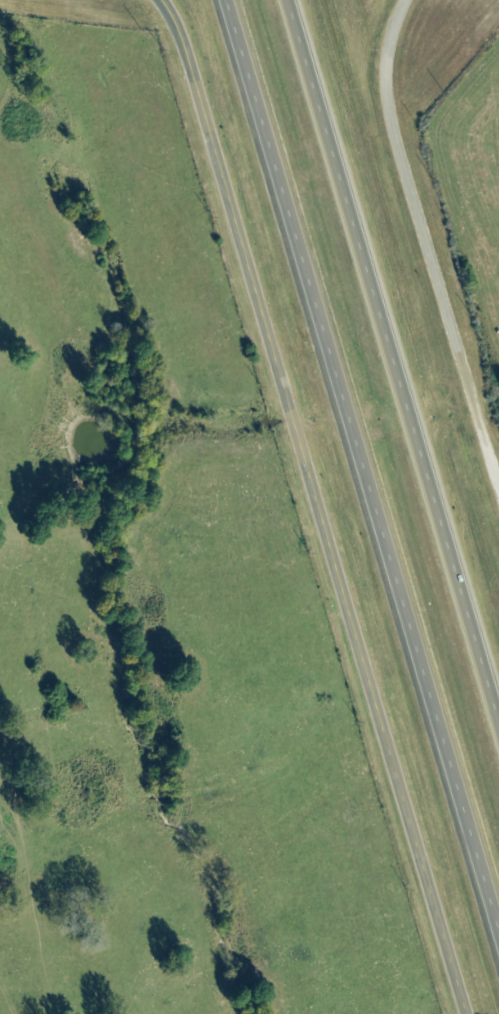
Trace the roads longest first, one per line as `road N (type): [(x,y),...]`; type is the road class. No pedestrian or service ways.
road 1 (tertiary): [(157,0),(190,71),(462,1013)]
road 2 (motorway): [(229,0),(498,956)]
road 3 (motorway): [(498,741),(289,0)]
road 4 (residential): [(404,0),(384,73),(389,117),(498,496)]

